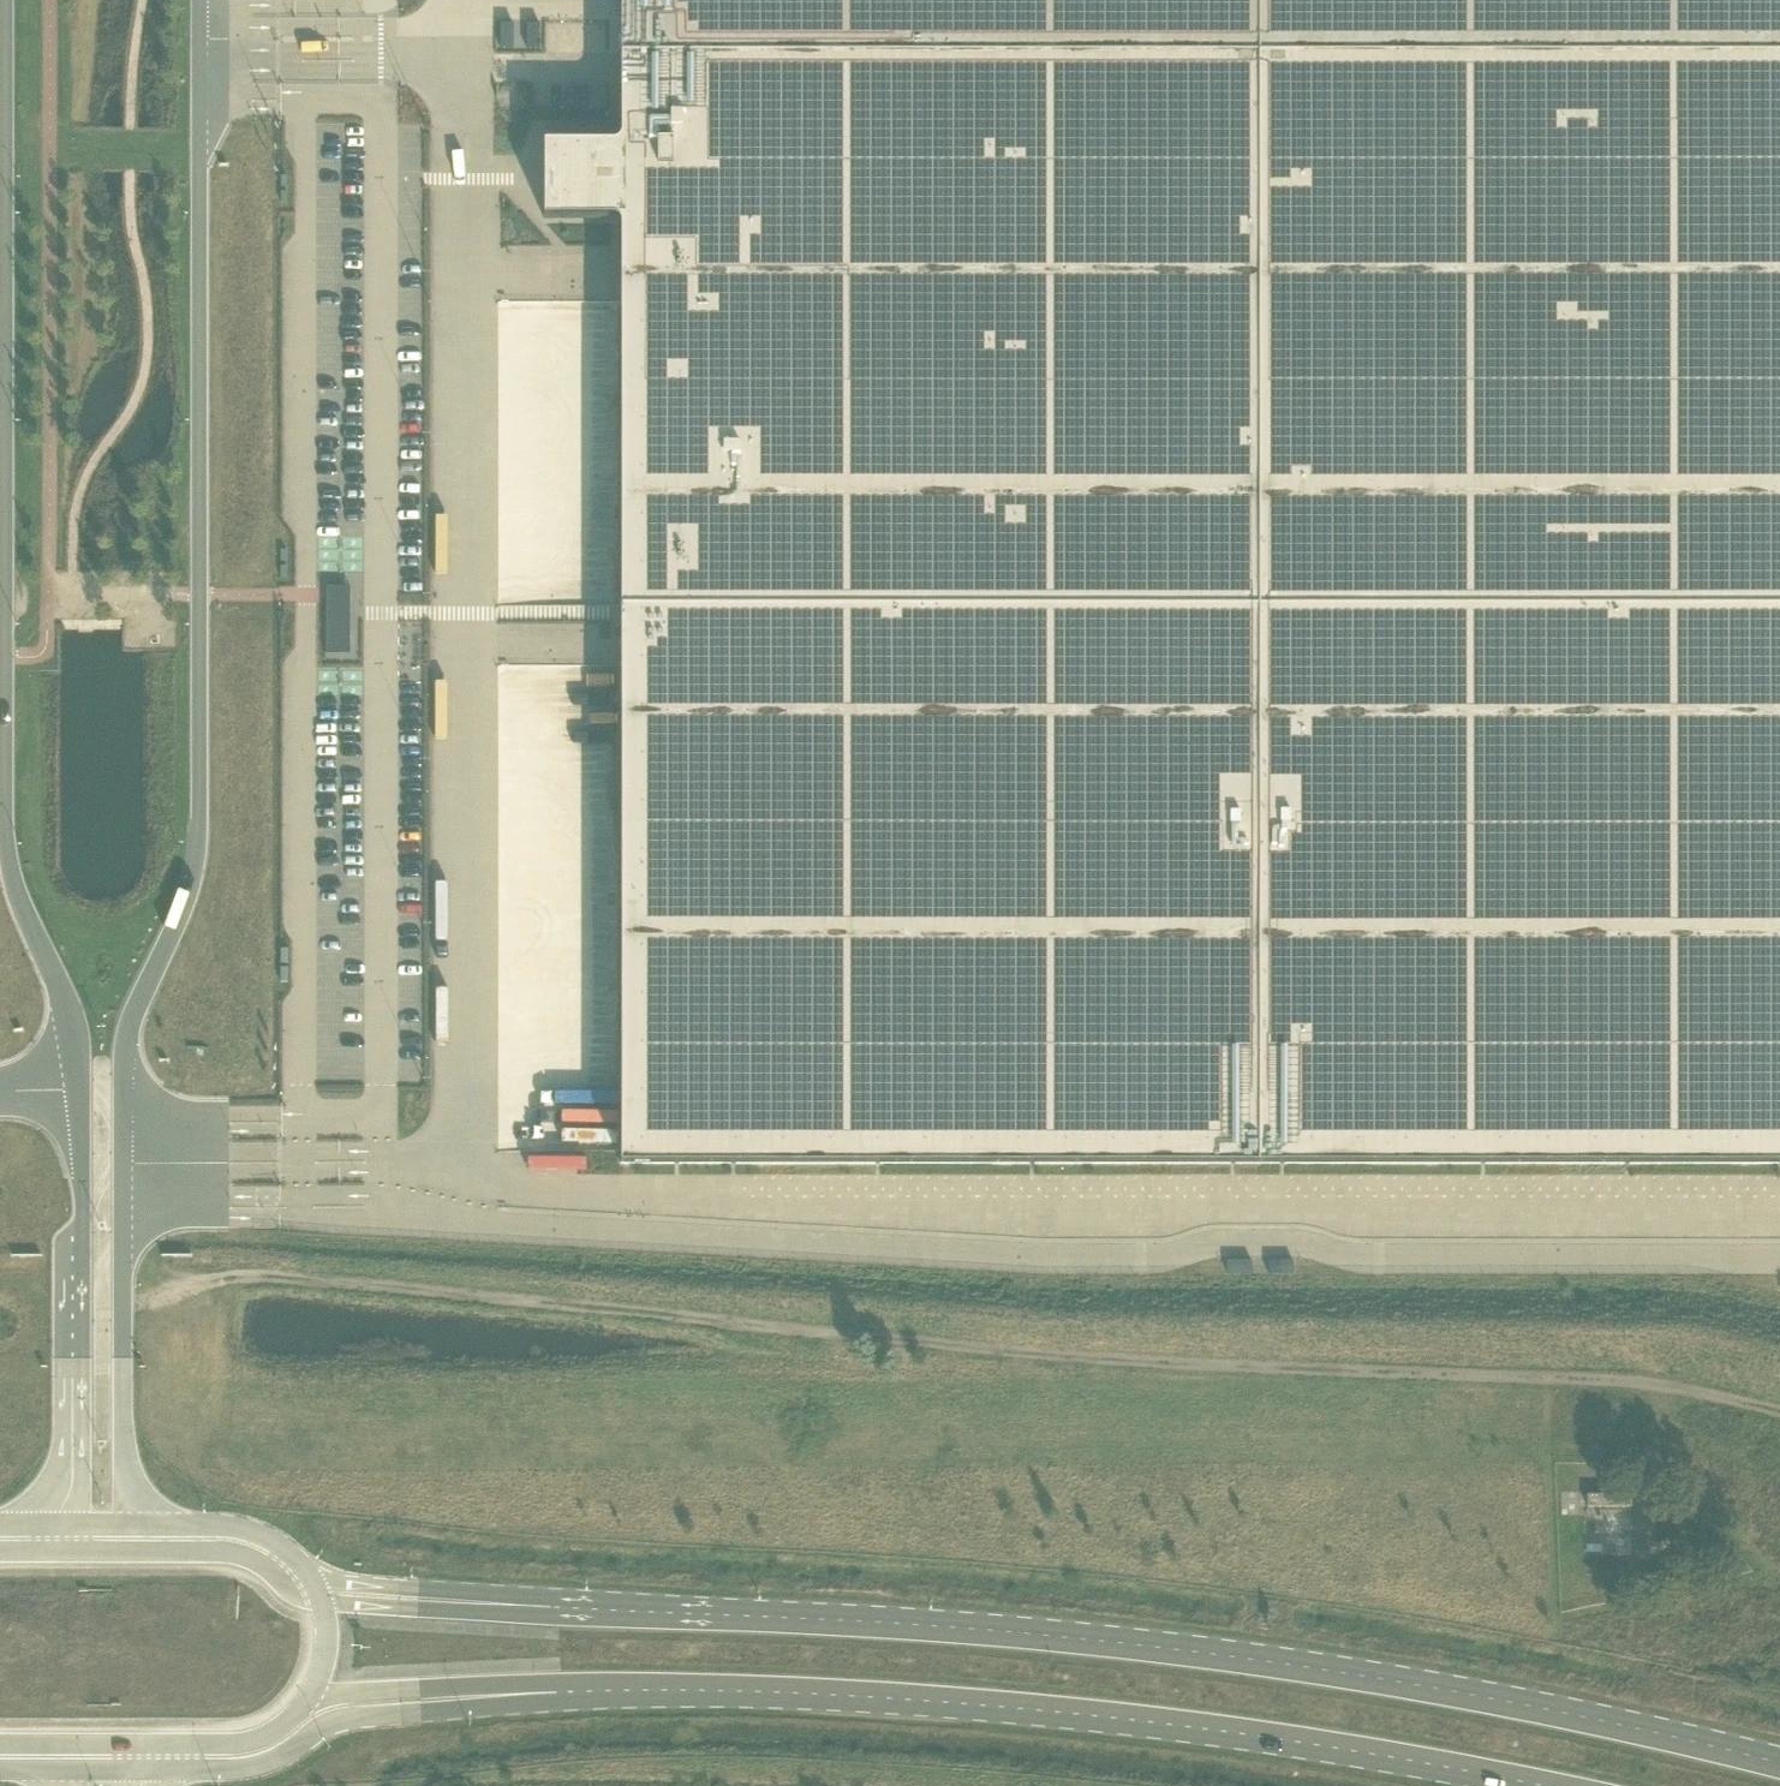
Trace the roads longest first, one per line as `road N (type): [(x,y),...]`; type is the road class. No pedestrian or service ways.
road 1 (track): [(1779,1413),(1646,1380),(1078,1364),(248,1273),(127,1302)]
road 2 (unclassified): [(129,1526),(125,1040),(197,853),(200,0)]
road 3 (unclassified): [(5,0),(7,850),(75,1035),(79,1231),(68,1526)]
road 4 (primary): [(1779,1766),(1488,1702),(1198,1658),(777,1619),(464,1603)]
road 5 (primary): [(460,1701),(793,1696),(975,1709),(1324,1749),(1527,1785)]
road 6 (primary): [(159,1768),(261,1762),(336,1722),(460,1701)]
road 7 (primary): [(321,1603),(245,1554),(224,1549),(66,1551)]
road 8 (primary): [(313,1581),(275,1543),(240,1526),(129,1526)]
road 9 (primary): [(130,1743),(255,1738),(306,1702)]
road 10 (primary): [(306,1702),(418,1690),(460,1701)]
road 11 (primary): [(464,1603),(418,1588),(313,1581)]
road 12 (primary): [(464,1603),(321,1603)]
road 13 (primary): [(0,1742),(130,1743)]

